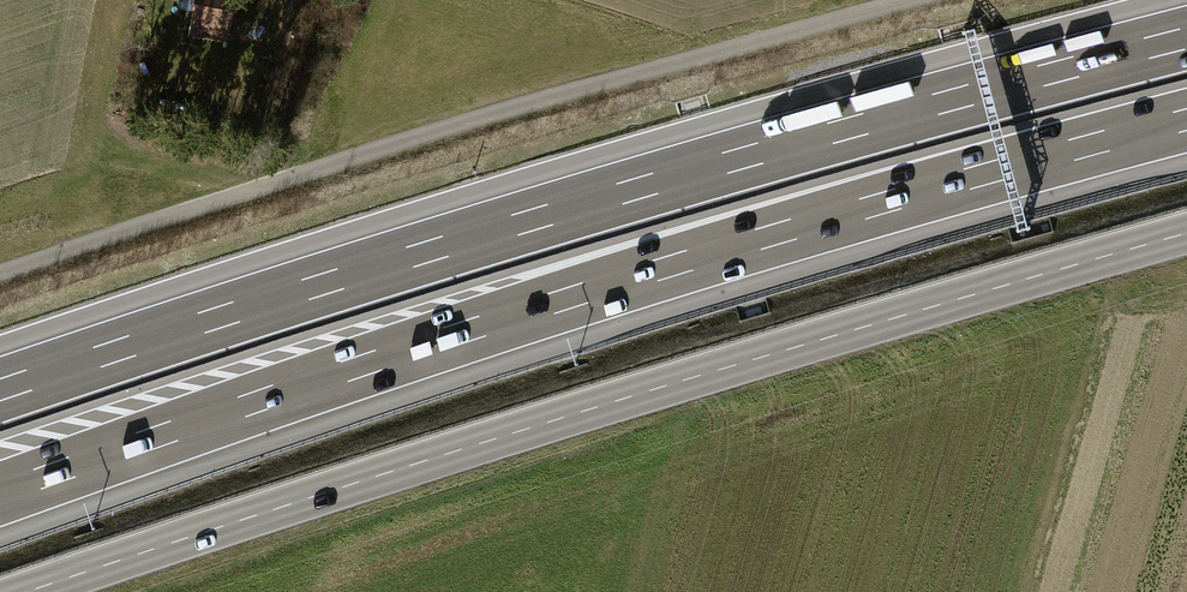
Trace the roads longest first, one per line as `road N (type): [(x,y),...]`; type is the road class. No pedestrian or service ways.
road 1 (motorway): [(0,494),(584,294),(1186,121)]
road 2 (motorway): [(1186,38),(558,212),(0,390)]
road 3 (tertiary): [(26,591),(589,409),(1186,233)]

